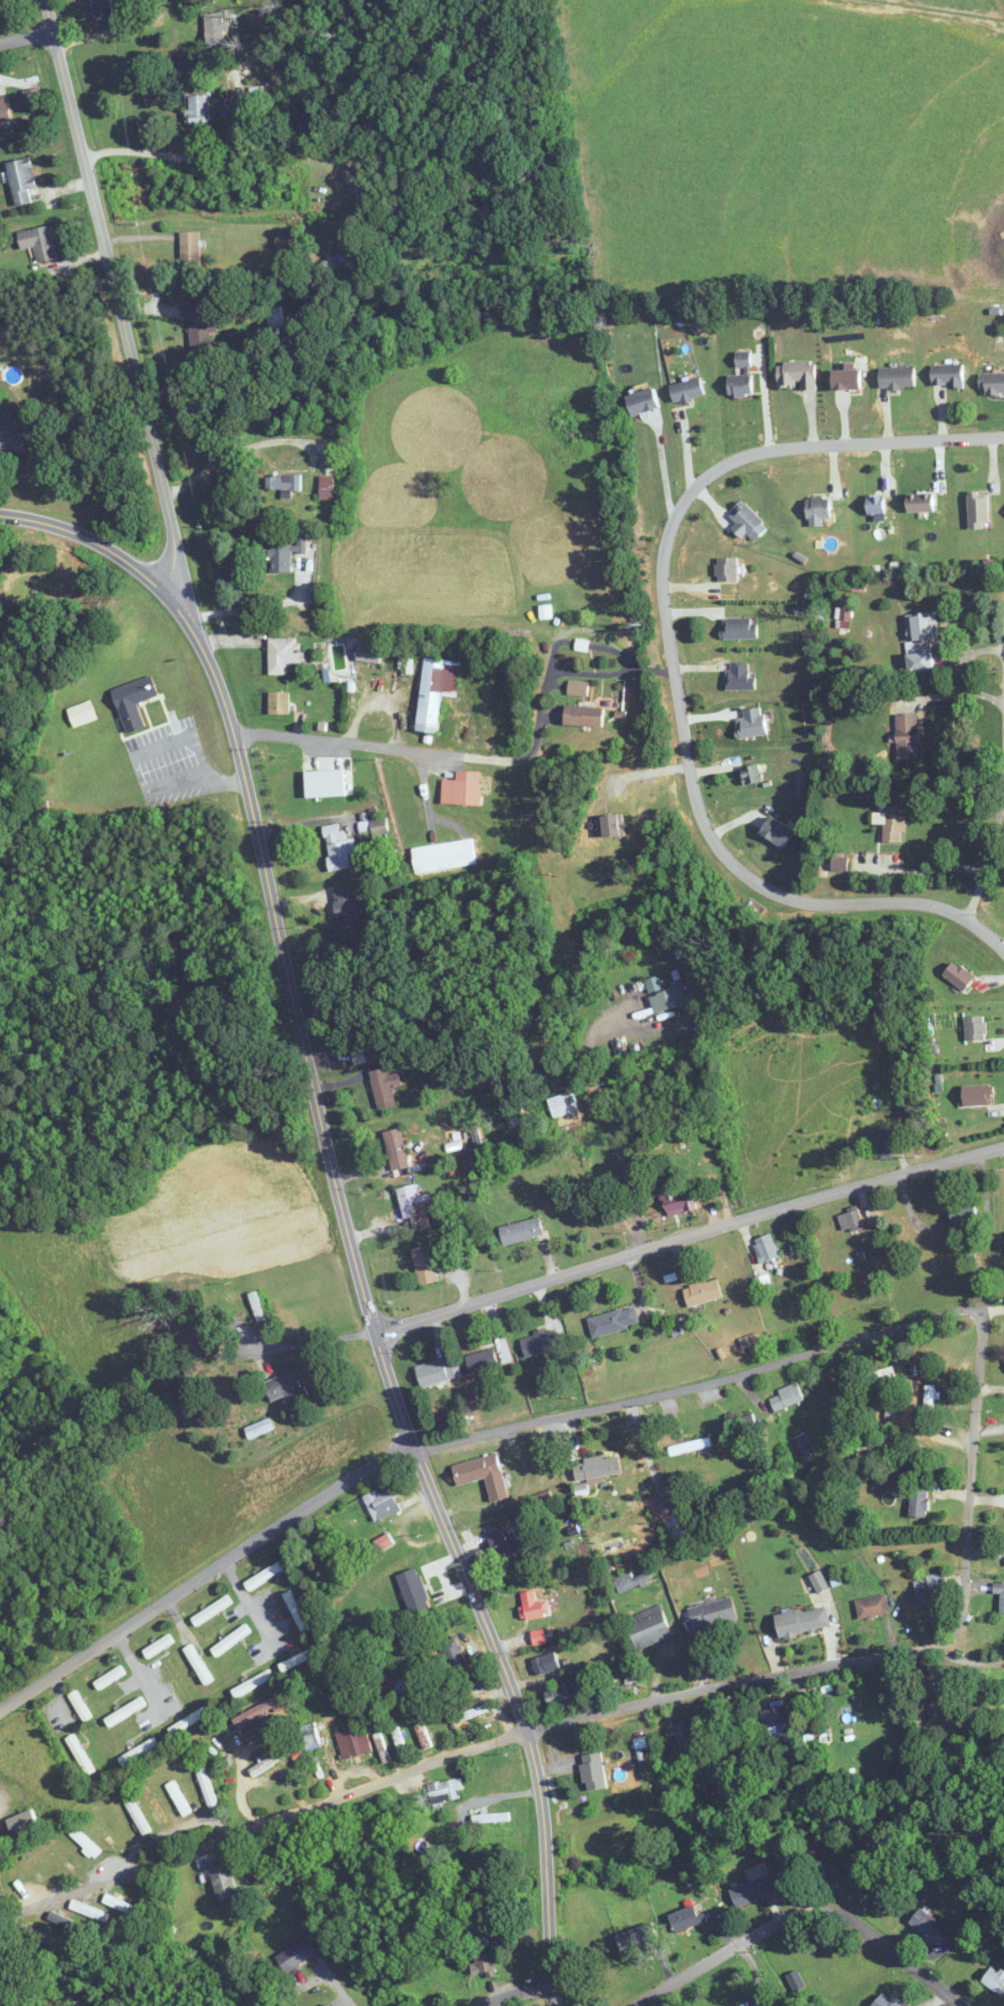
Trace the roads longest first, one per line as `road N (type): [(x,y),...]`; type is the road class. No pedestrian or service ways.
road 1 (residential): [(559,2005),(540,1772),(373,1328),(246,779),(193,610)]
road 2 (residential): [(967,919),(932,905),(809,902),(749,878),(723,854),(703,825),(692,783),(662,568),(682,503),(706,475),(741,457),(1003,436)]
road 3 (residential): [(375,1334),(785,1205),(1003,1148)]
road 4 (residential): [(193,610),(46,0)]
road 5 (residential): [(960,1637),(983,1301),(782,1355)]
road 6 (residential): [(21,1916),(257,1823),(528,1732)]
road 7 (residential): [(0,1711),(410,1442)]
road 8 (residential): [(528,1732),(960,1637)]
road 9 (residential): [(962,2005),(819,1895),(637,2005)]
road 10 (residential): [(414,1451),(782,1355)]
road 11 (residential): [(234,734),(524,756)]
road 12 (residential): [(0,514),(86,537),(193,610)]
road 13 (residential): [(967,919),(1003,782)]

